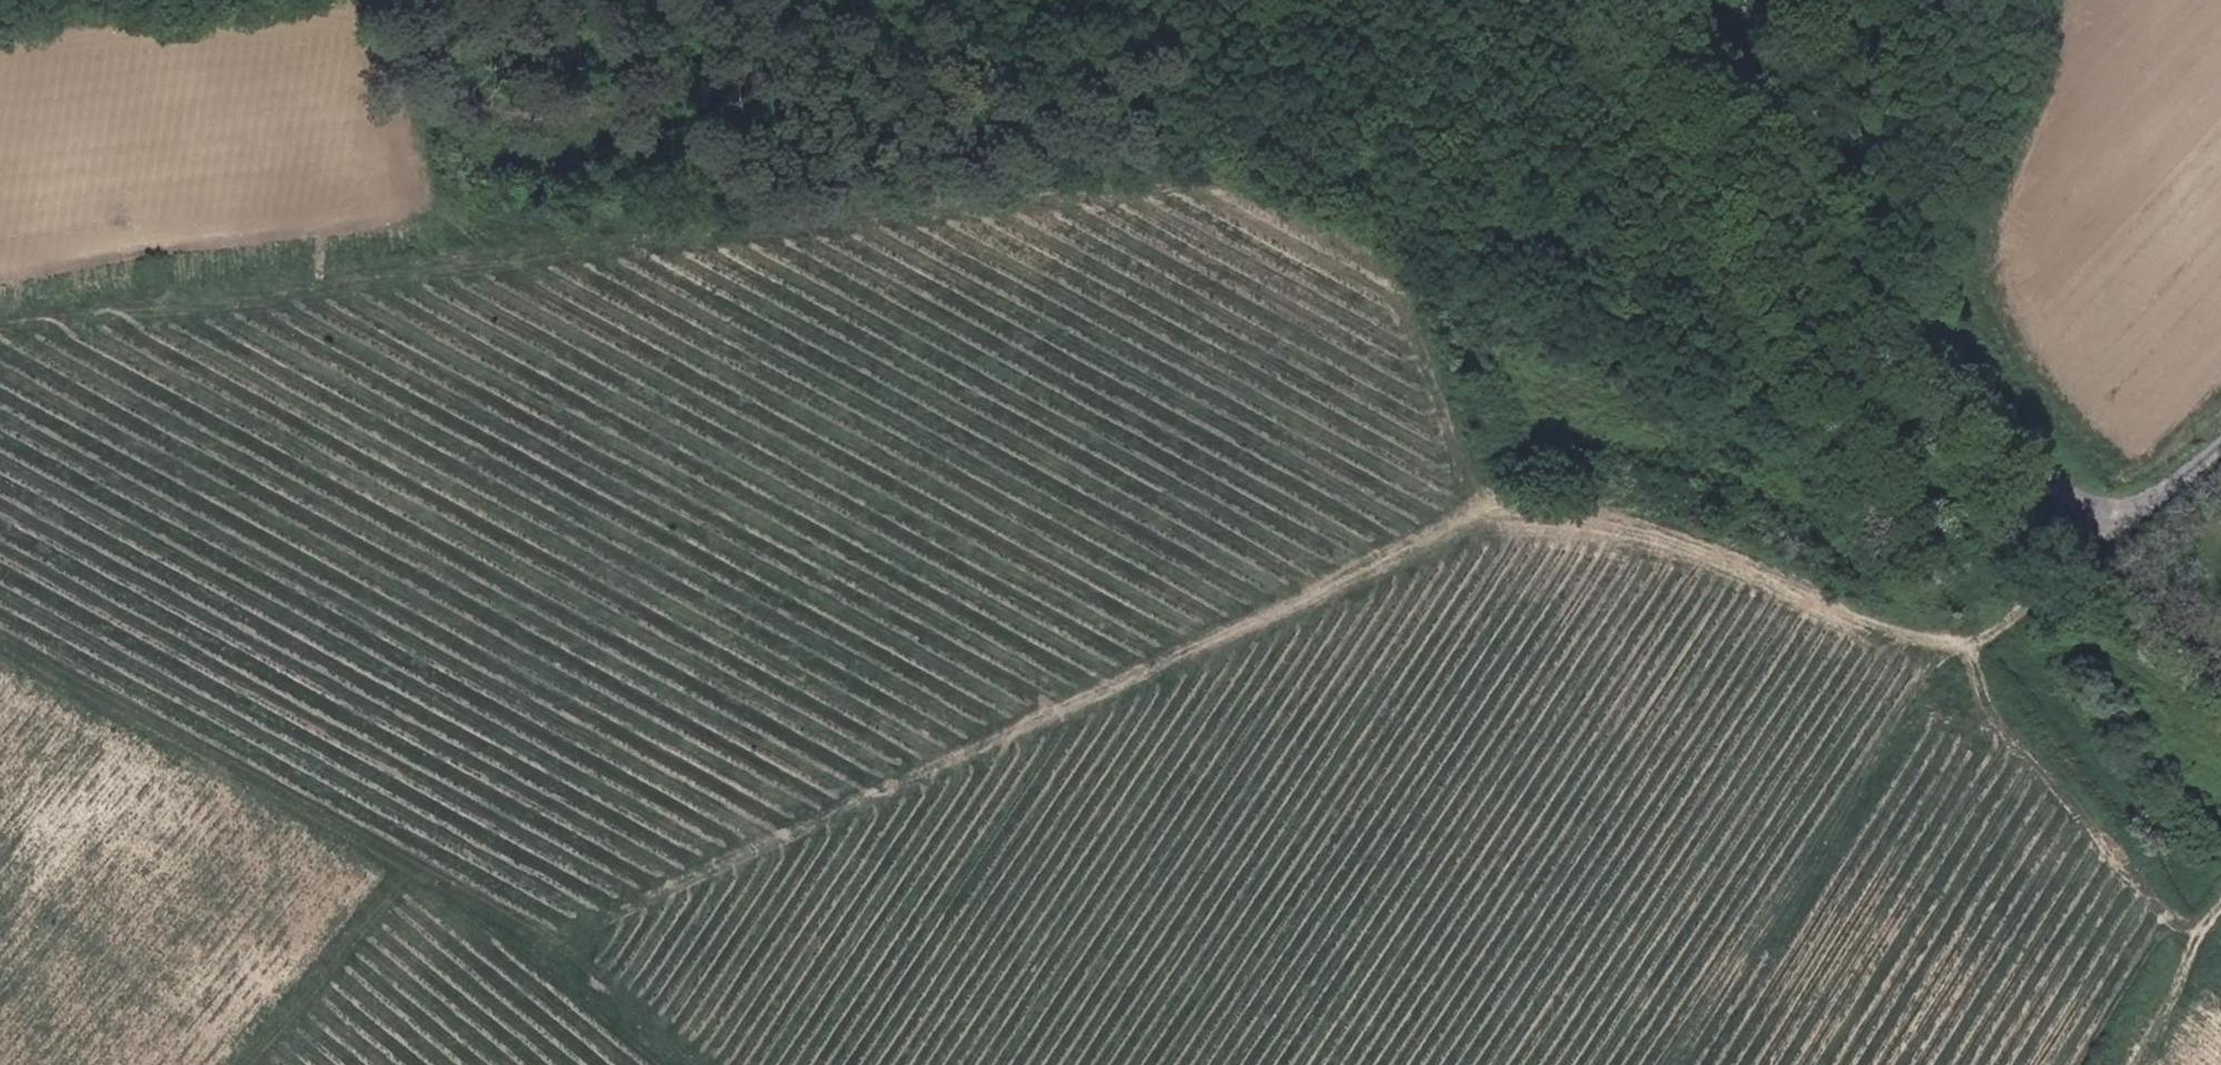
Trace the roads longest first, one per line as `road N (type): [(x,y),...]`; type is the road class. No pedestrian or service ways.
road 1 (track): [(547,947),(1363,565),(1471,522),(1536,509),(1605,512),(1674,528),(1960,646),(2028,622),(2151,505)]
road 2 (track): [(1960,646),(1681,1064)]
road 3 (track): [(2148,1064),(2220,908)]

